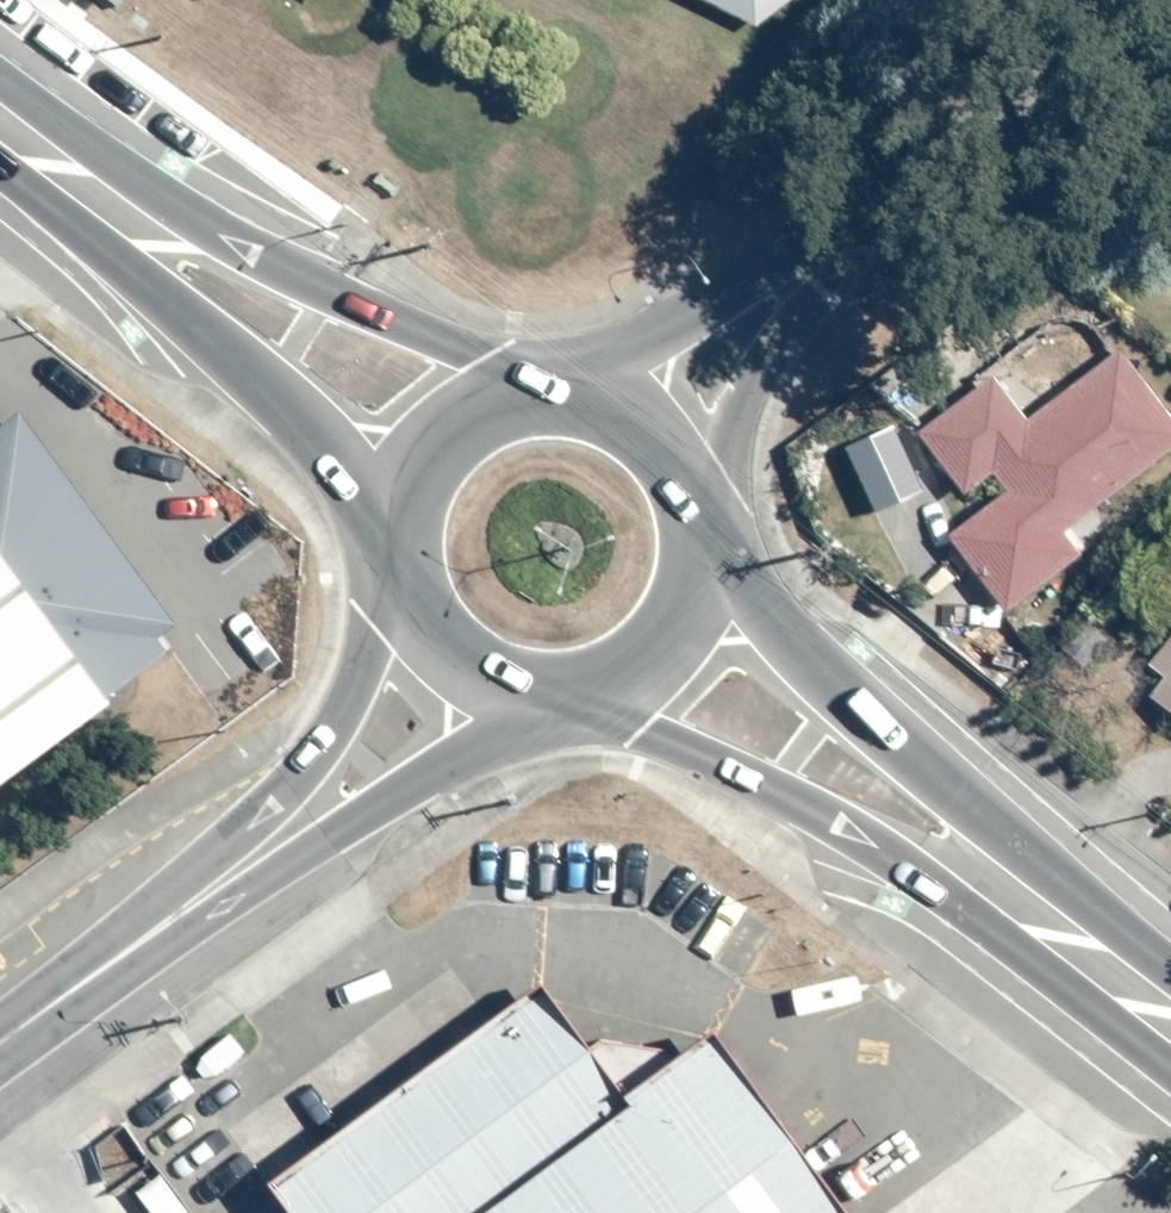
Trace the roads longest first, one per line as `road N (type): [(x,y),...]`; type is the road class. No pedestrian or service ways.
road 1 (secondary): [(35,157),(164,197),(309,282),(510,384)]
road 2 (secondary): [(384,533),(285,414),(103,265),(35,157)]
road 3 (secondary): [(963,860),(860,824),(640,728),(532,694)]
road 4 (secondary): [(696,566),(741,620),(917,764),(963,860)]
road 5 (residential): [(859,234),(1170,7)]
road 6 (tertiary): [(218,883),(311,761),(356,675),(385,550)]
road 7 (tertiary): [(526,694),(329,834),(218,883)]
road 8 (residential): [(530,381),(679,323),(859,234)]
road 9 (residential): [(859,234),(686,476)]
road 10 (tertiary): [(0,1044),(218,883)]
road 11 (secondary): [(1170,1025),(963,860)]
road 12 (secondary): [(696,566),(682,609),(655,646),(620,674),(577,690),(532,694)]
road 13 (secondary): [(526,694),(483,683),(415,631),(394,593),(385,550)]
road 14 (secondary): [(384,533),(395,481),(421,436),(461,403),(510,384)]
road 15 (secondary): [(530,381),(579,385),(623,404),(660,435),(686,476)]

